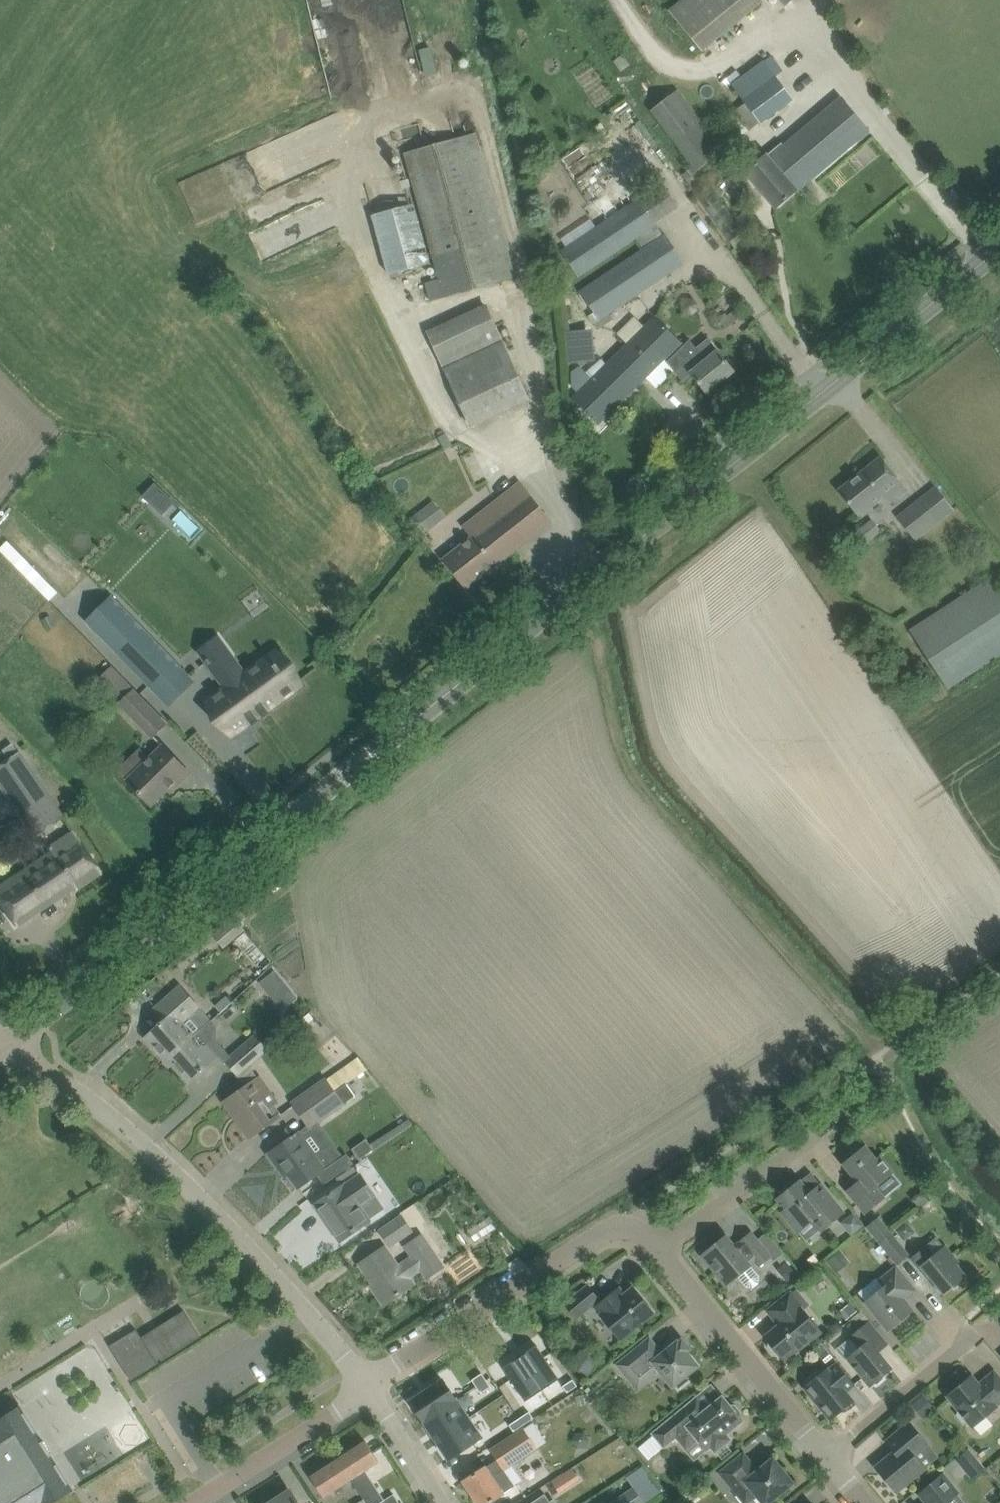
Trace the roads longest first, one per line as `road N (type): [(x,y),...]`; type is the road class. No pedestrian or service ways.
road 1 (tertiary): [(12,1042),(999,241)]
road 2 (residential): [(369,1383),(147,1145),(12,1042)]
road 3 (residential): [(658,1245),(629,1226),(607,1229),(369,1383)]
road 4 (residential): [(832,1457),(658,1245)]
road 5 (residential): [(658,1245),(838,1130)]
road 6 (residential): [(200,1502),(369,1383)]
road 7 (residential): [(832,1457),(972,1338),(961,1324)]
road 8 (residential): [(447,1502),(369,1383)]

